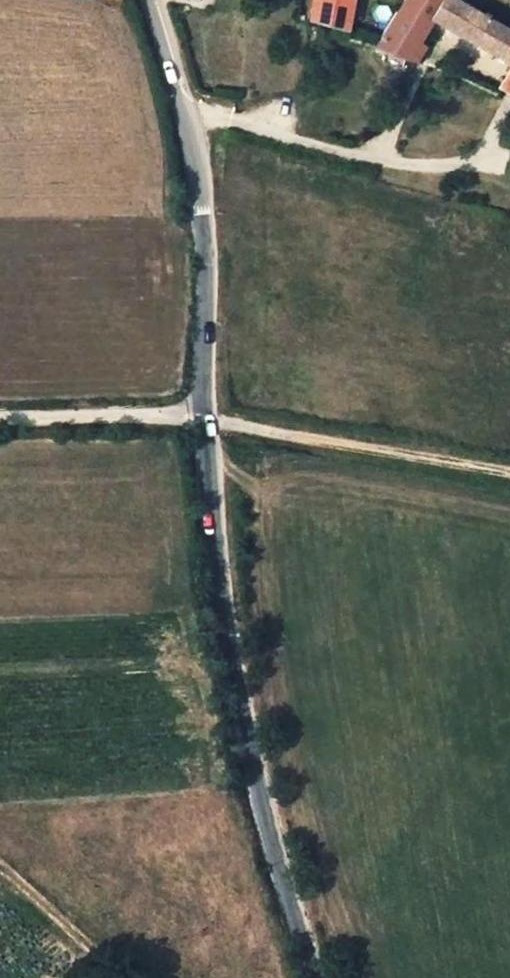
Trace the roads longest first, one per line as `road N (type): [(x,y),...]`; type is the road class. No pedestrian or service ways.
road 1 (unclassified): [(149,0),(199,172),(212,547),(247,789),(316,977)]
road 2 (track): [(0,421),(205,419),(509,473)]
road 3 (track): [(0,889),(116,977)]

